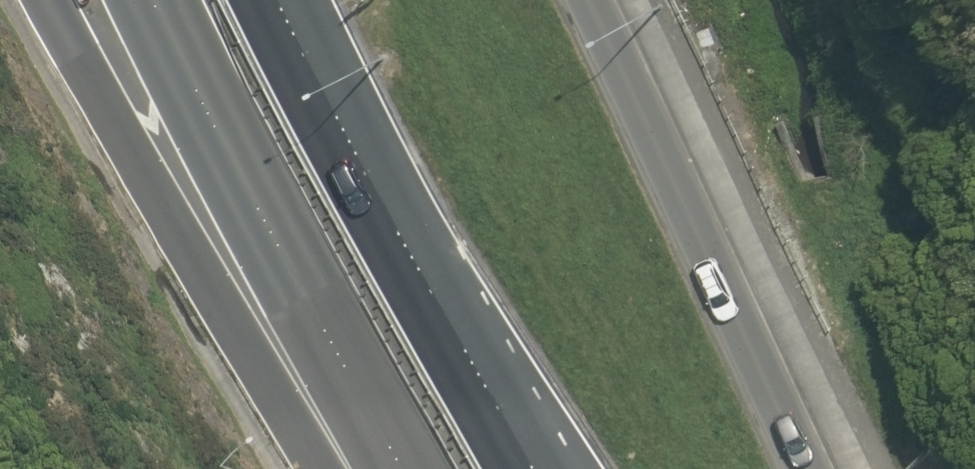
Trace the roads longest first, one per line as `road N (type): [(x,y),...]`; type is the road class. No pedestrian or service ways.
road 1 (trunk): [(348,468),(258,374),(52,0)]
road 2 (motorway): [(281,0),(529,468)]
road 3 (motorway): [(381,468),(345,363),(157,0)]
road 4 (trunk): [(589,0),(813,468)]

